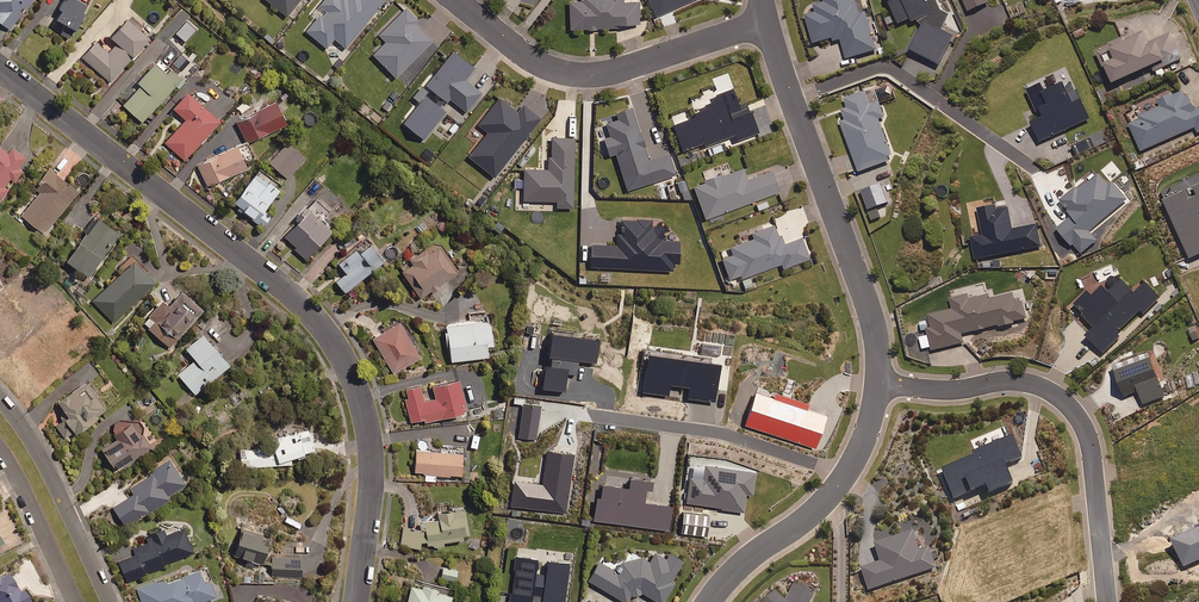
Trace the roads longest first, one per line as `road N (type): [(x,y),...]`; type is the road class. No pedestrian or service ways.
road 1 (residential): [(0,66),(293,295),(333,338),(359,395),(371,461),(355,601)]
road 2 (residential): [(1108,601),(1088,438),(1068,408),(1044,392),(1007,383),(877,383)]
road 3 (residential): [(877,383),(864,293),(765,22)]
road 4 (residential): [(765,22),(595,74),(527,57),(455,0)]
road 5 (residential): [(707,601),(831,493),(863,440),(877,383)]
road 6 (residential): [(0,400),(46,467),(111,601)]
road 7 (residential): [(75,601),(0,452)]

